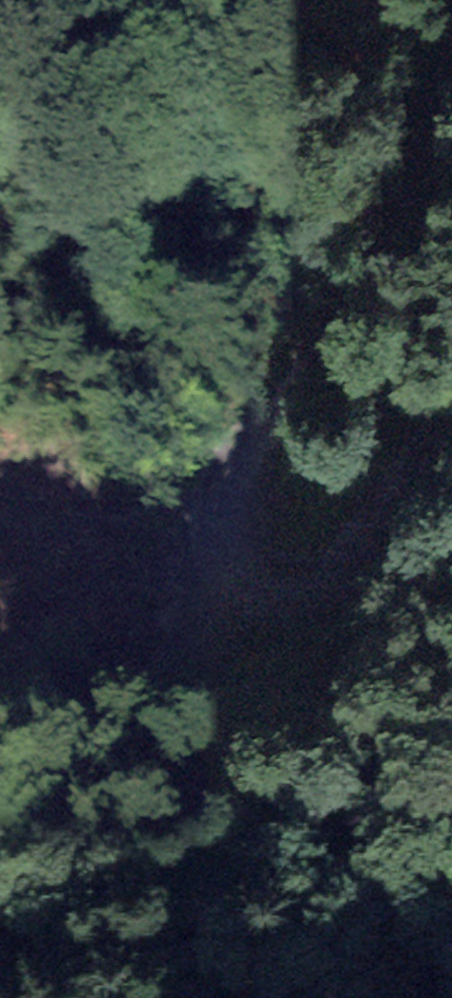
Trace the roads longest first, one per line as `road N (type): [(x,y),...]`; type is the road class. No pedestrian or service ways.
road 1 (track): [(451,87),(359,283),(241,459),(227,498),(228,542),(242,568),(266,585),(305,586),(338,571),(451,404)]
road 2 (track): [(0,772),(157,683),(266,585)]

